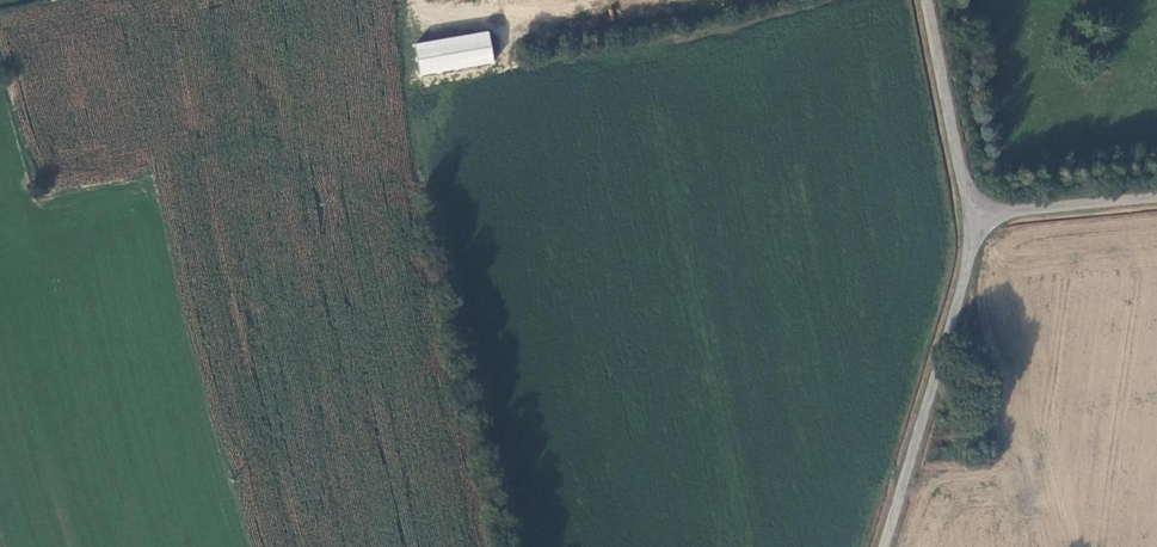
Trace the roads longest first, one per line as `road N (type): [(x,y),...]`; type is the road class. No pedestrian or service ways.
road 1 (unclassified): [(884,546),(959,297),(969,213)]
road 2 (unclassified): [(969,213),(926,0)]
road 3 (unclassified): [(969,213),(1156,195)]

